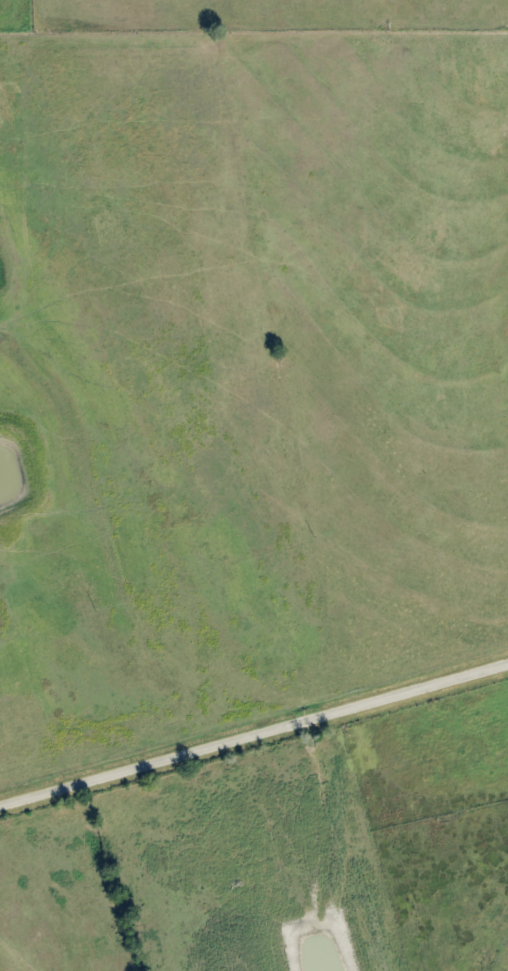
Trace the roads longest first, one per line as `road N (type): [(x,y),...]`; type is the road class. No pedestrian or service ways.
road 1 (residential): [(0,803),(507,661)]

